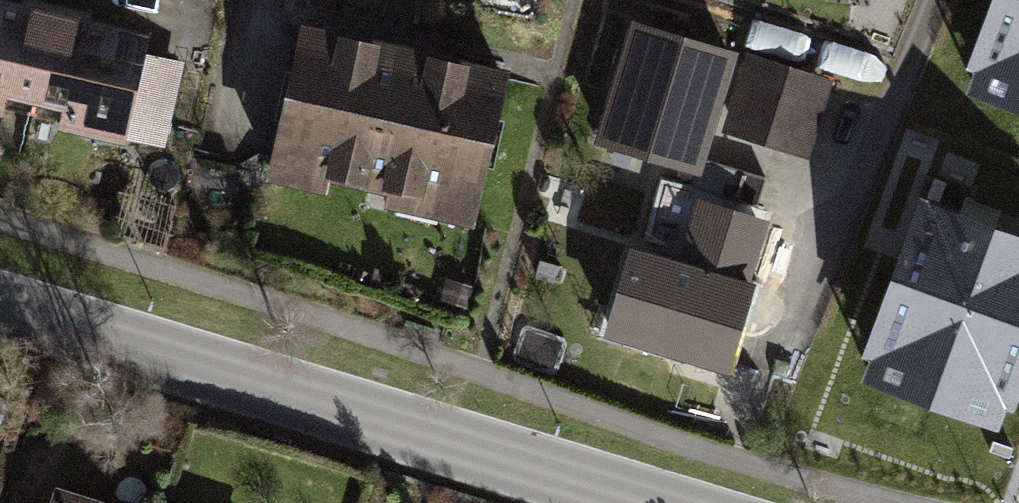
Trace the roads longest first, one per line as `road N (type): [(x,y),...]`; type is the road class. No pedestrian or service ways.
road 1 (tertiary): [(650,502),(0,307)]

